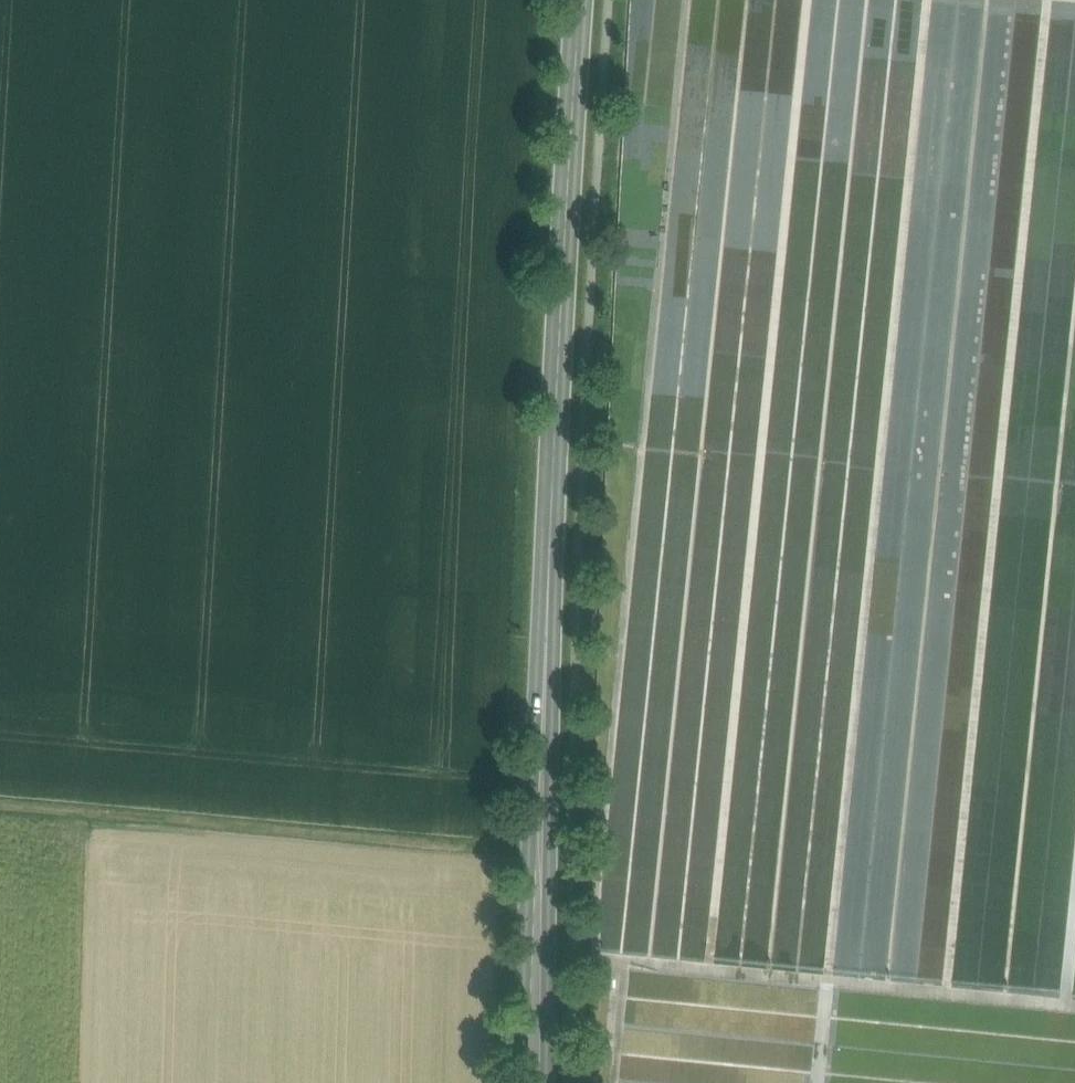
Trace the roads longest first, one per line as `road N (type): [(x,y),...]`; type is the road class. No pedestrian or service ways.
road 1 (secondary): [(580,0),(548,609),(534,1082)]
road 2 (track): [(0,799),(540,851)]

